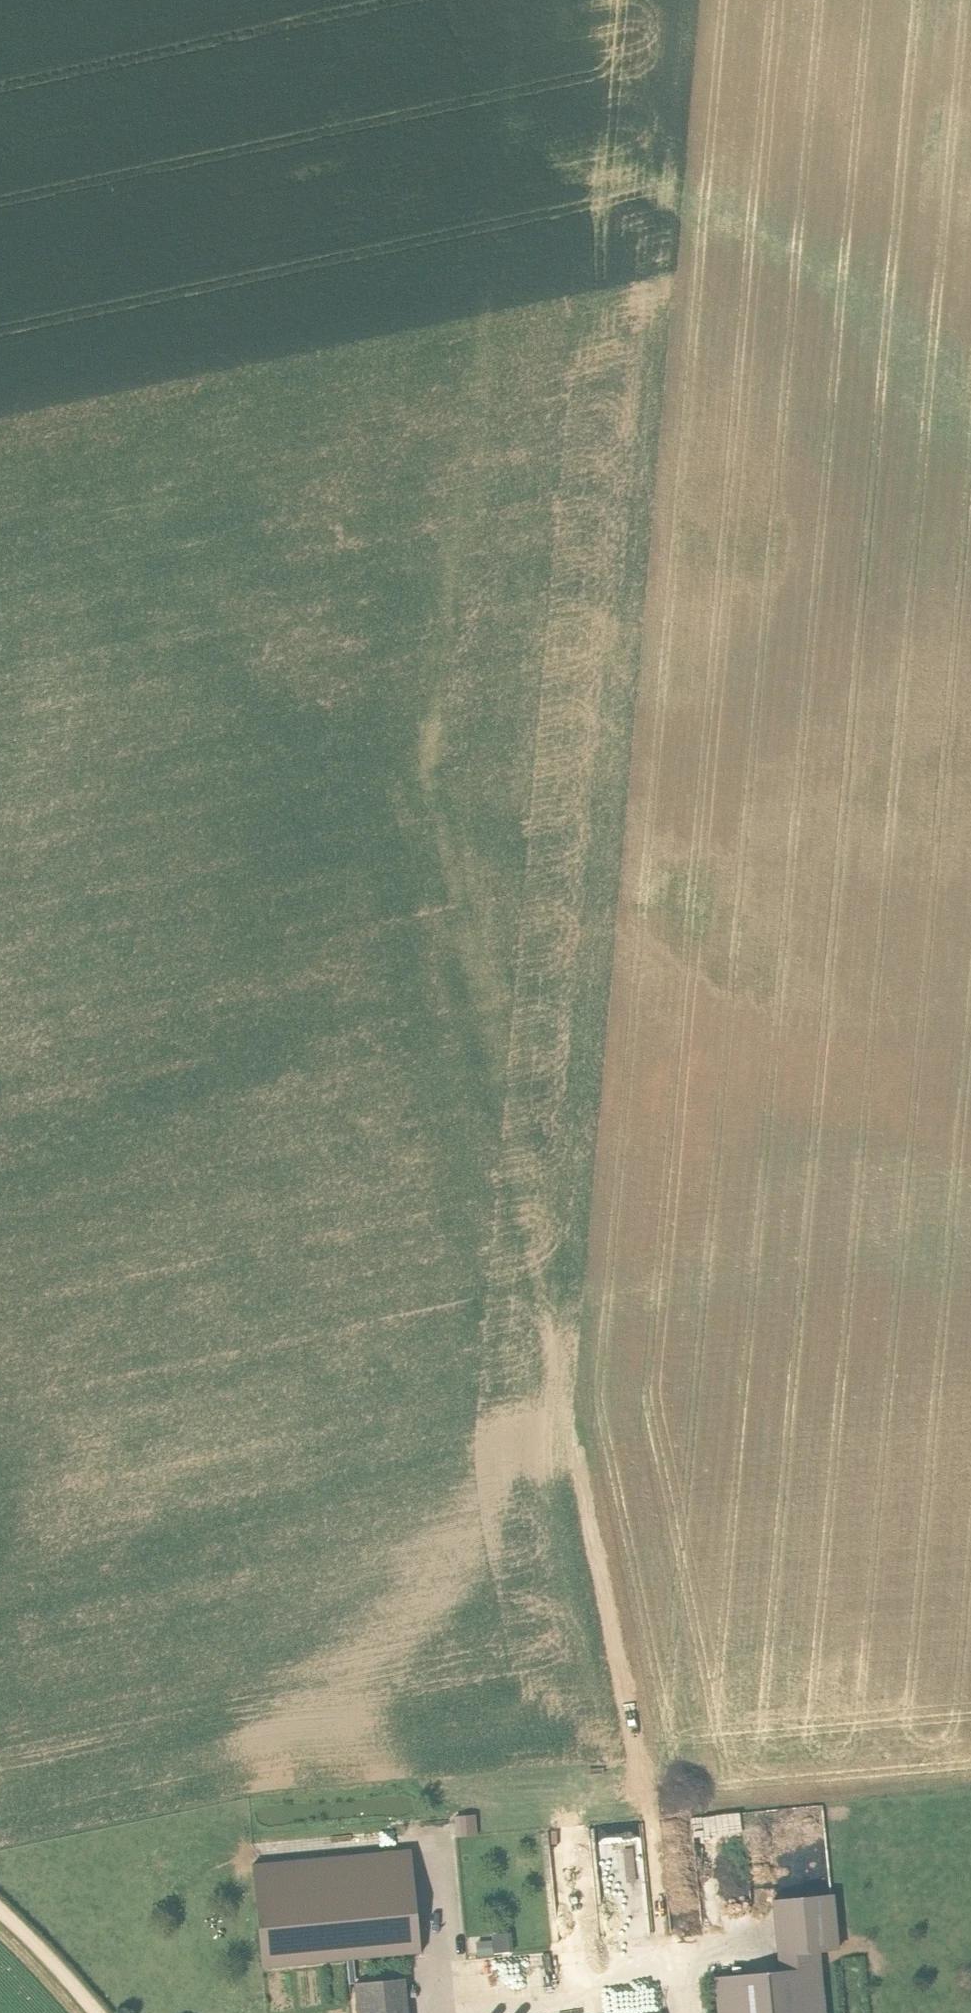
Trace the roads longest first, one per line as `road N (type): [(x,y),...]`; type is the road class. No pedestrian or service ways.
road 1 (track): [(99,2012),(0,1909)]

